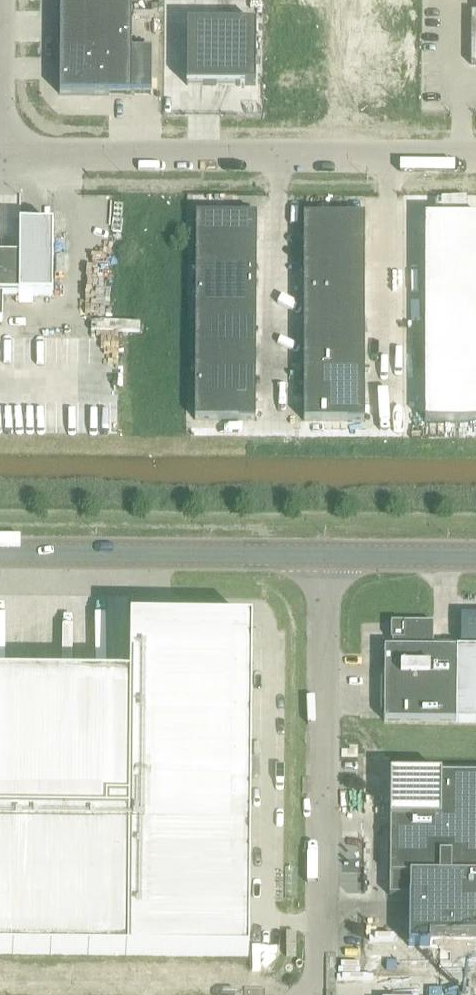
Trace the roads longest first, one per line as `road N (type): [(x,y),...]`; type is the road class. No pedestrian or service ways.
road 1 (unclassified): [(475,158),(1,153)]
road 2 (unclassified): [(322,994),(326,555)]
road 3 (tertiary): [(0,552),(326,555)]
road 4 (unclassified): [(1,153),(2,0)]
road 5 (tertiary): [(326,555),(475,556)]

